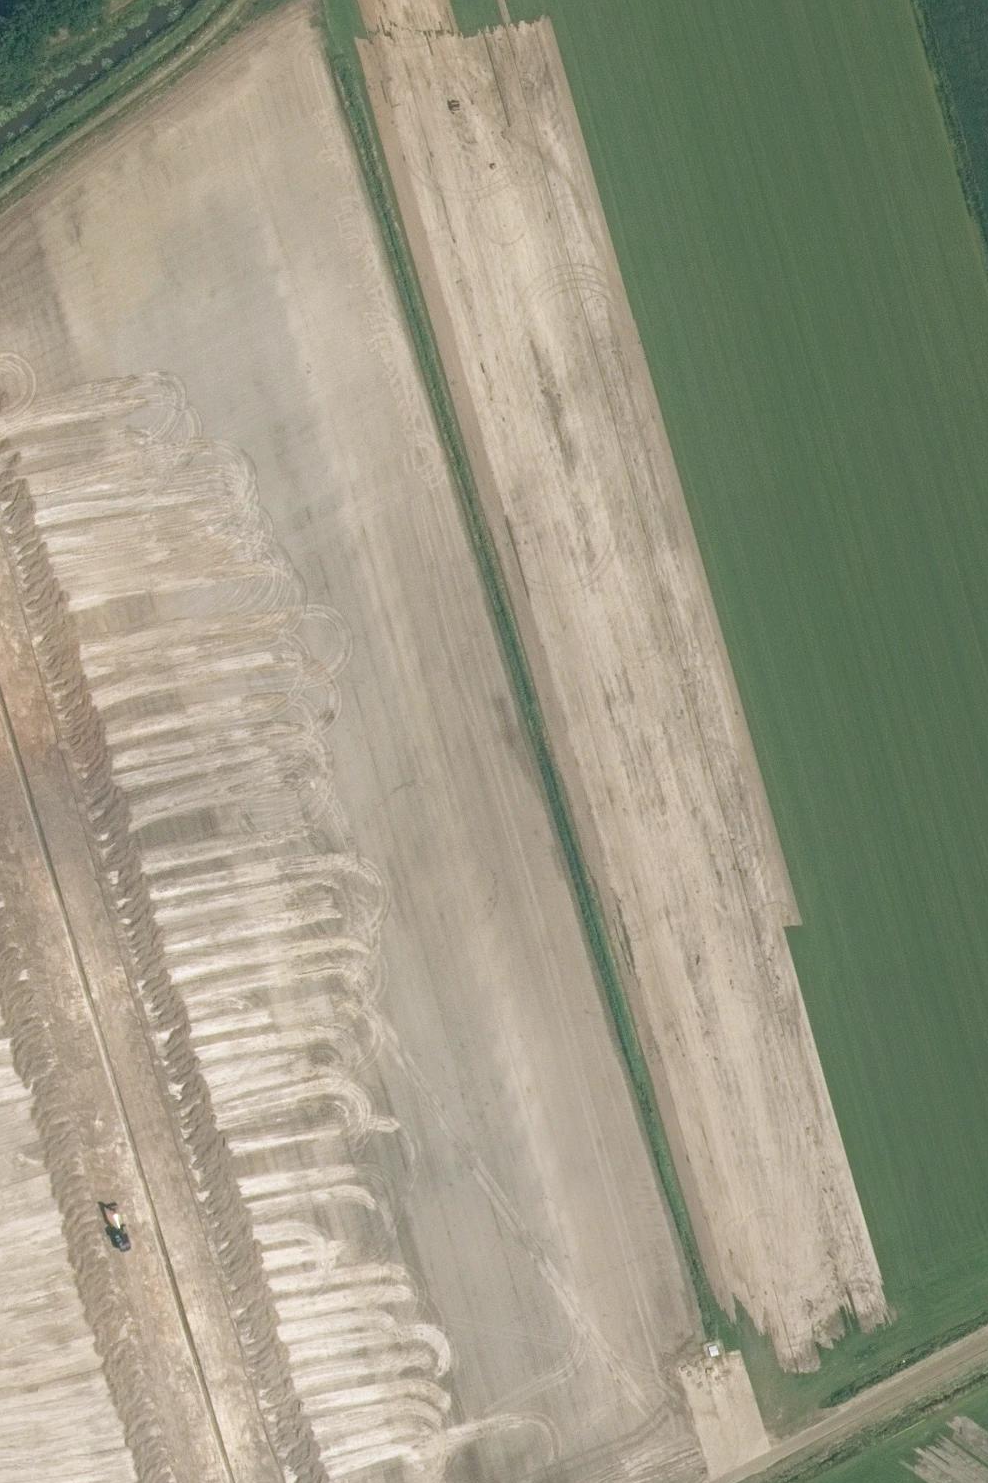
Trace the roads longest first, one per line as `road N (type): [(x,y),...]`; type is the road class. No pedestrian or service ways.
road 1 (track): [(0,196),(245,0)]
road 2 (unclassified): [(719,1482),(987,1339)]

